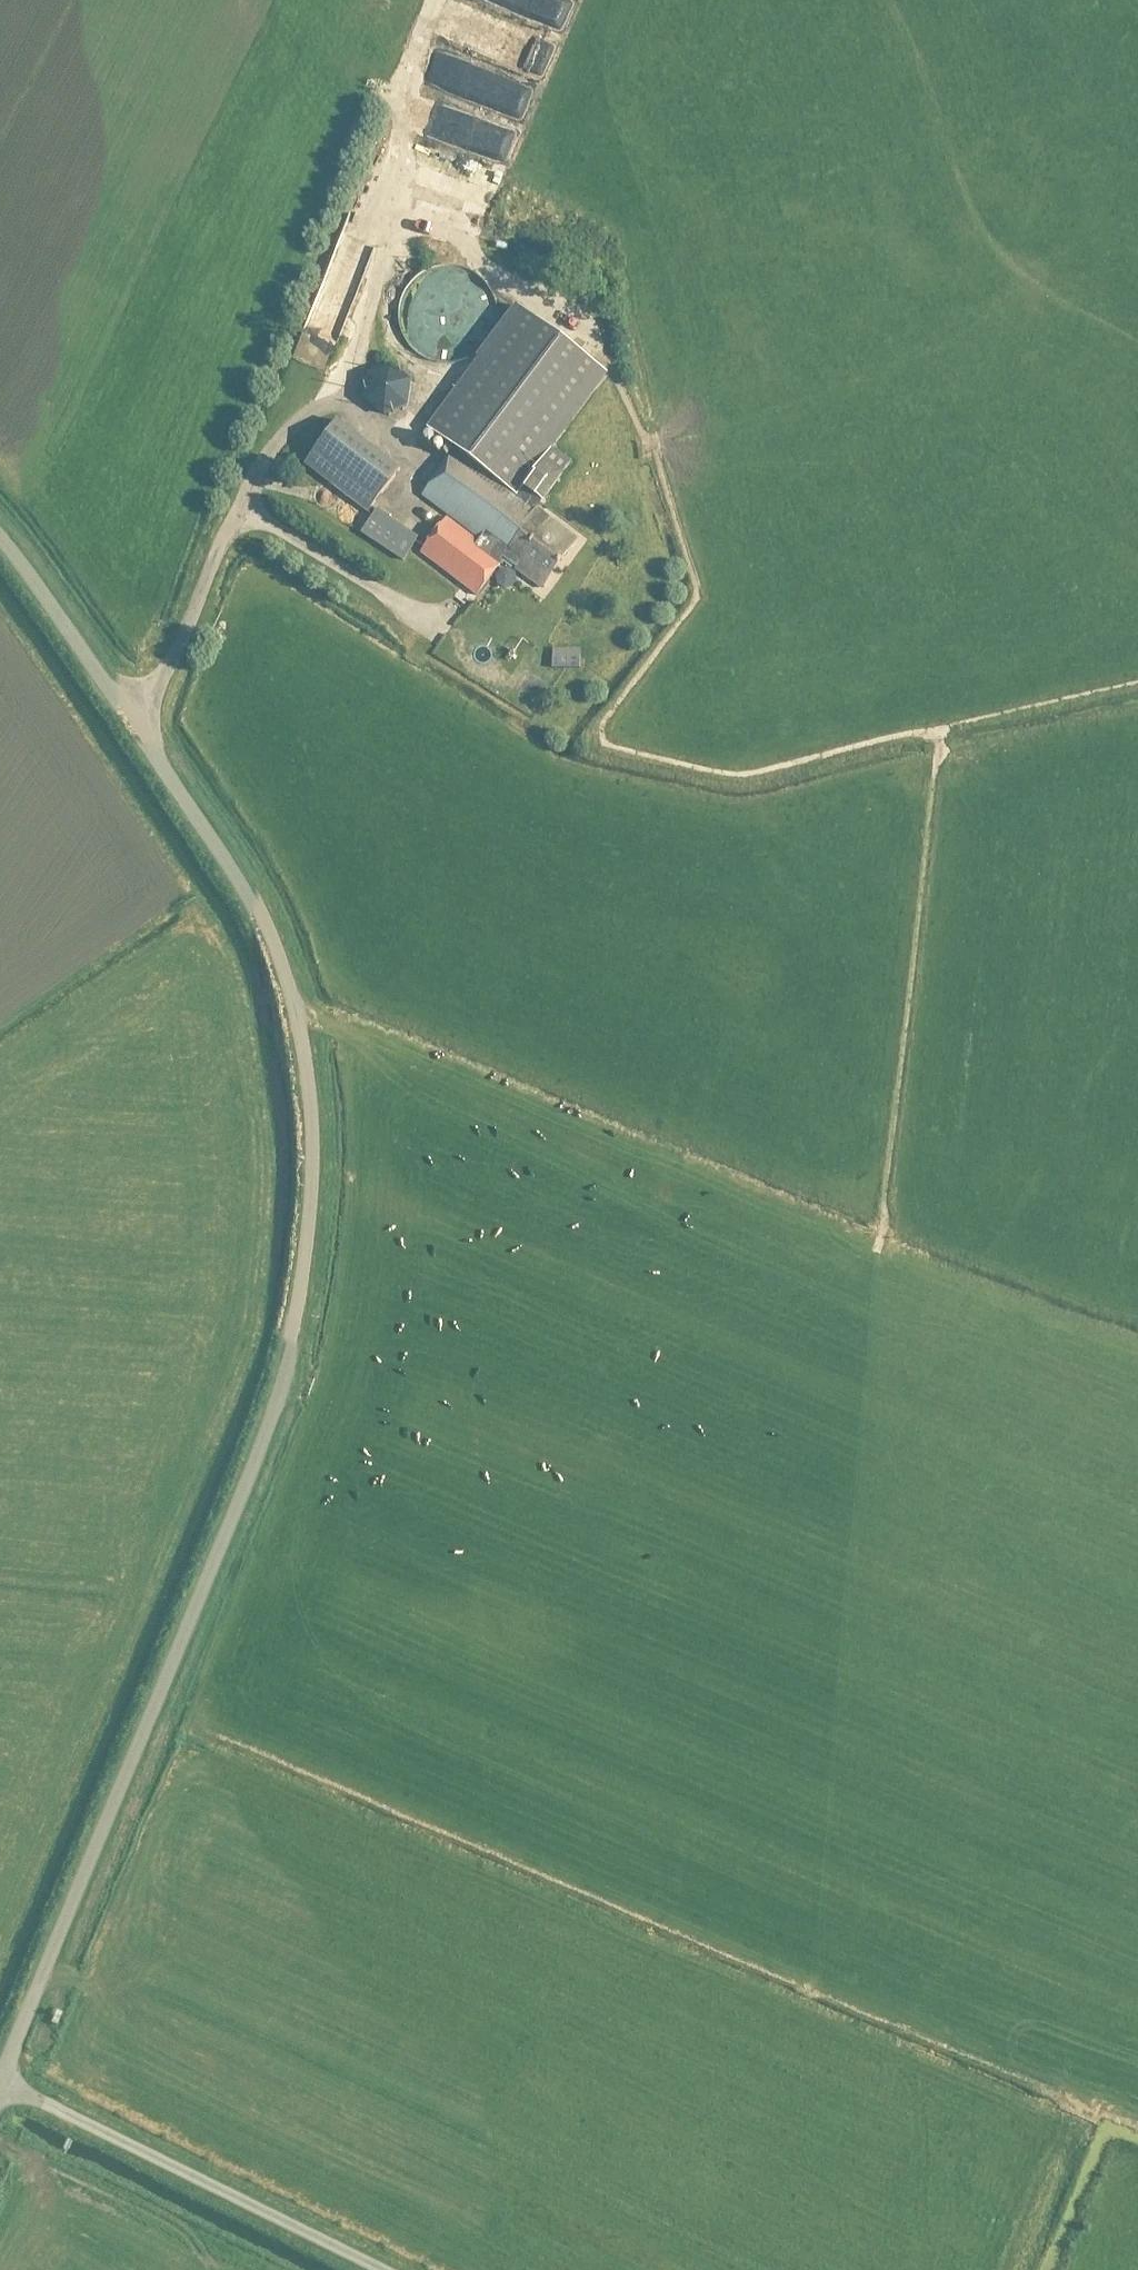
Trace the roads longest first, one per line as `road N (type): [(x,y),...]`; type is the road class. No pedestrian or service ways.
road 1 (unclassified): [(0,2065),(275,1388),(300,1298),(315,1167),(299,1023),(262,912),(106,667),(0,531)]
road 2 (unclassified): [(405,2269),(0,2074)]

